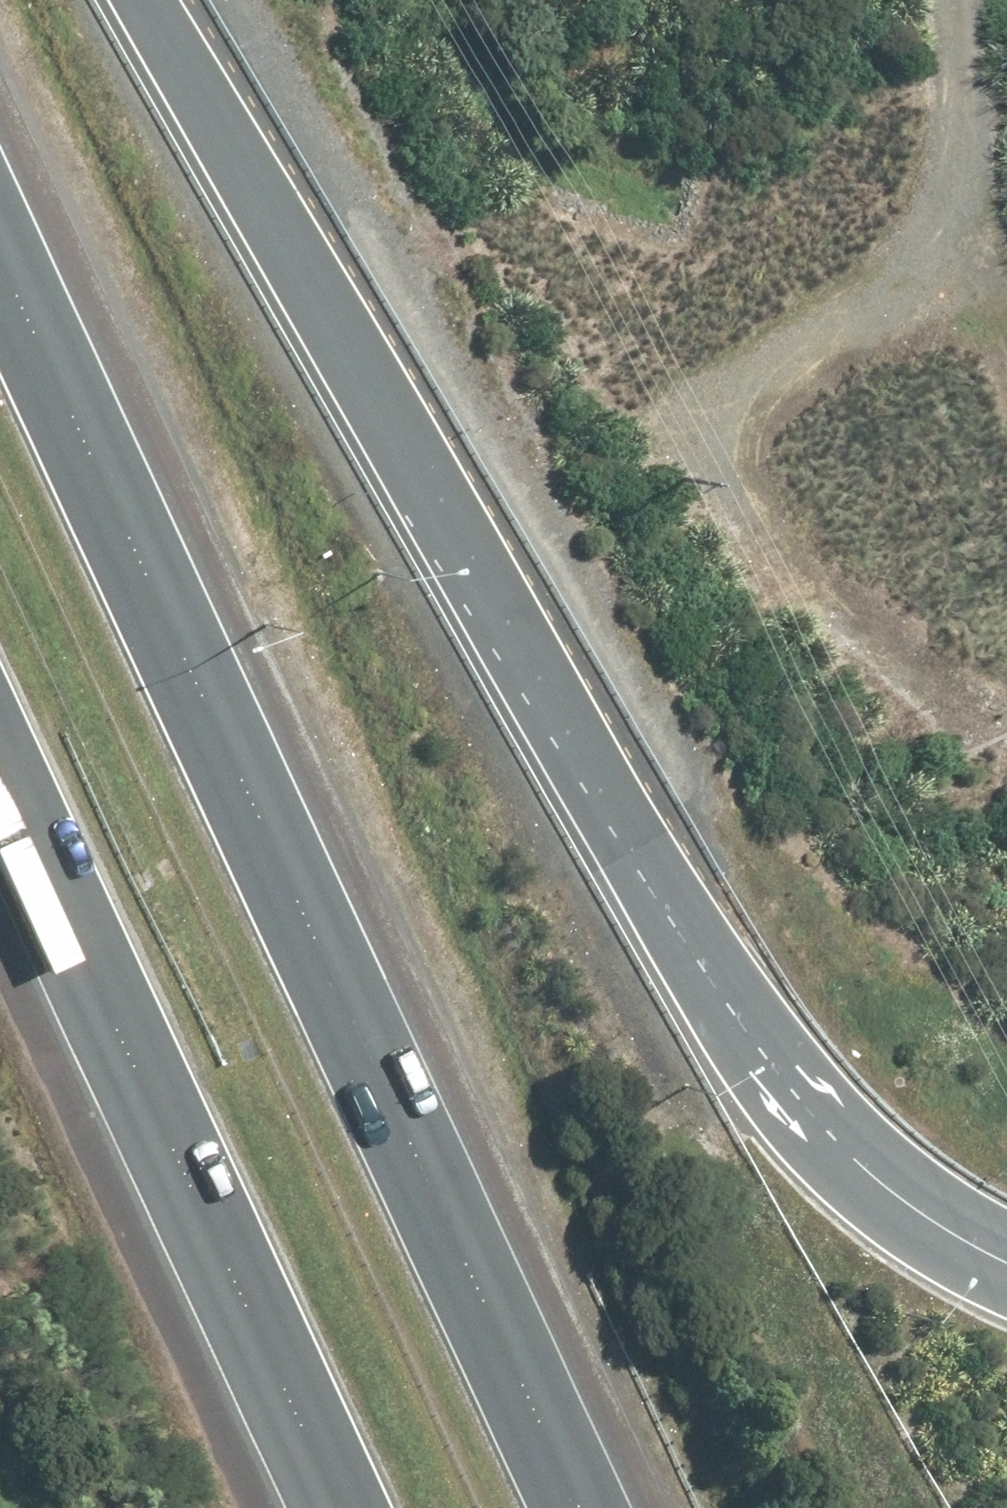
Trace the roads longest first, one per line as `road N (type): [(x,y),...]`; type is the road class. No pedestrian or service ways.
road 1 (motorway): [(174,0),(288,183),(650,834),(750,986),(898,1155),(1006,1242)]
road 2 (motorway): [(0,263),(578,1507)]
road 3 (track): [(957,0),(958,95),(931,220),(869,287),(779,335),(724,389),(716,459),(883,650),(980,724),(1006,721)]
road 4 (motorway): [(340,1507),(0,776)]
road 5 (track): [(1006,405),(952,236)]

